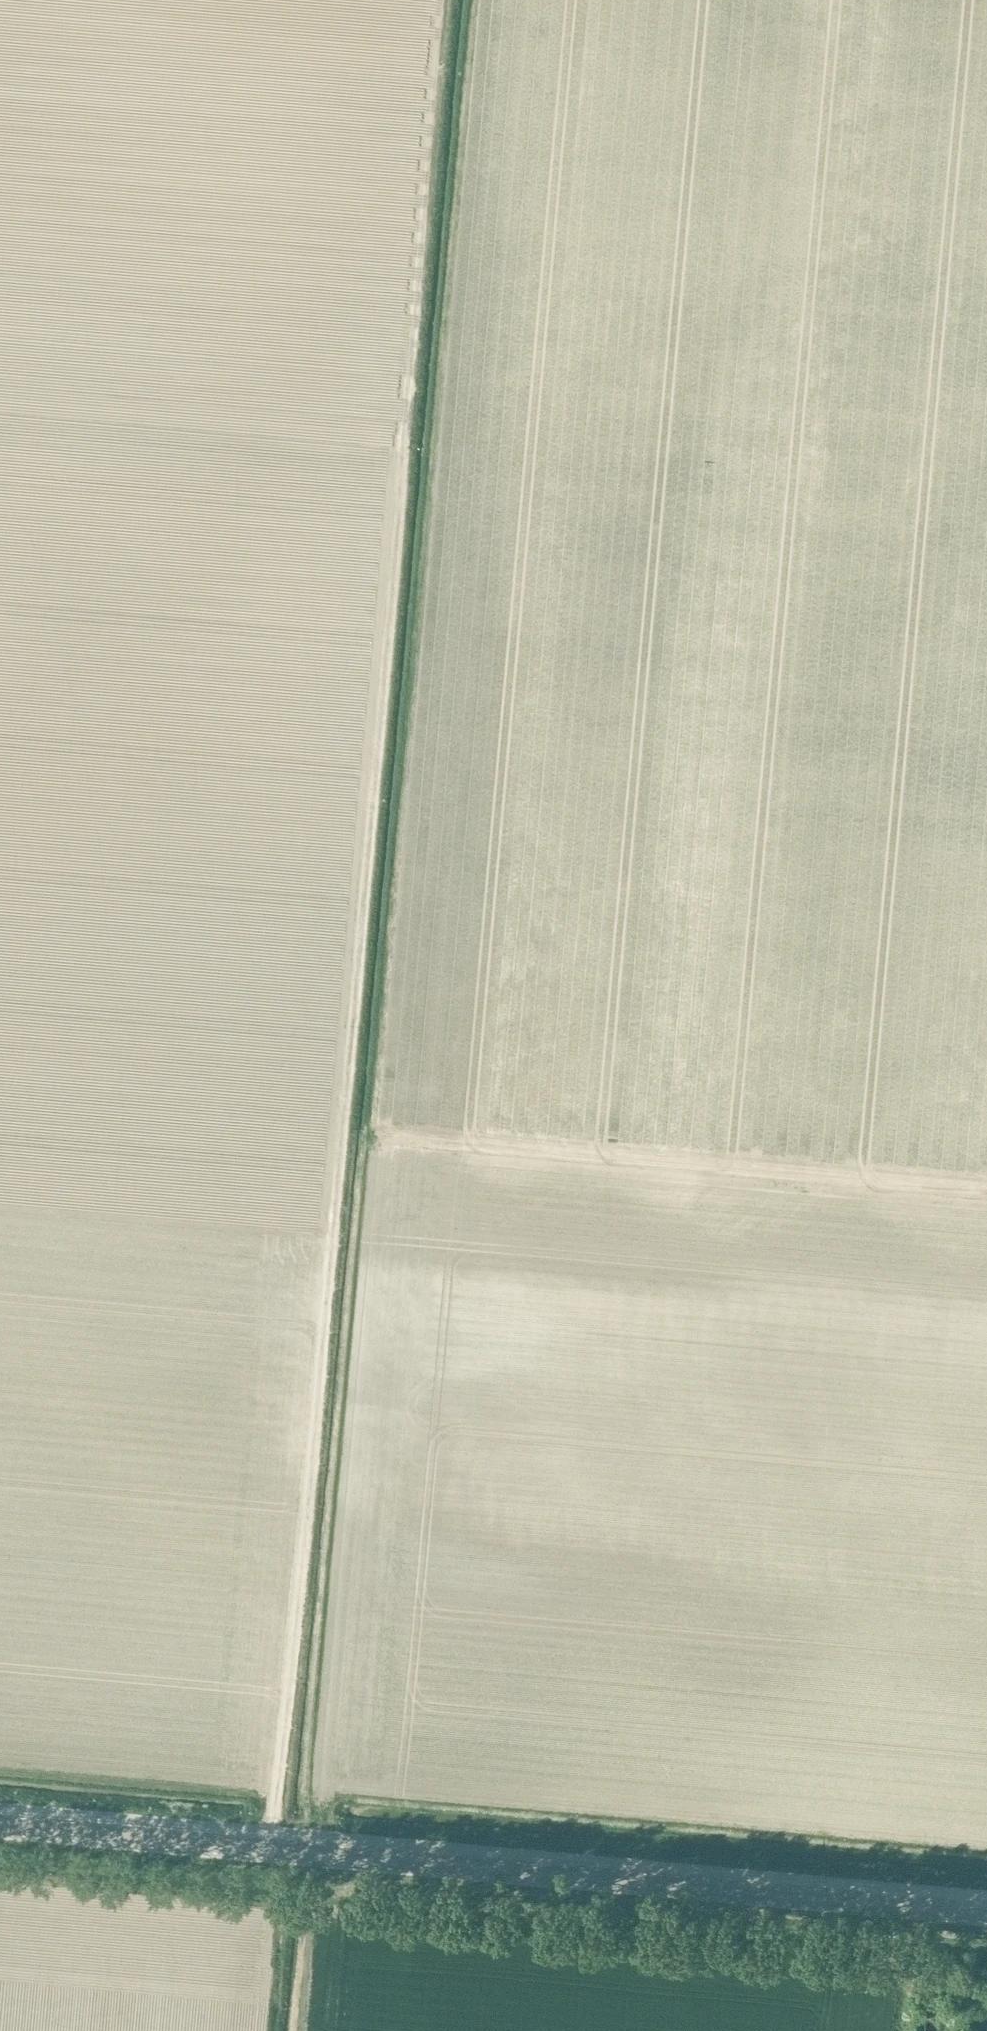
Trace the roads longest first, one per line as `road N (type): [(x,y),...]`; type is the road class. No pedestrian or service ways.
road 1 (tertiary): [(986,1909),(0,1820)]

